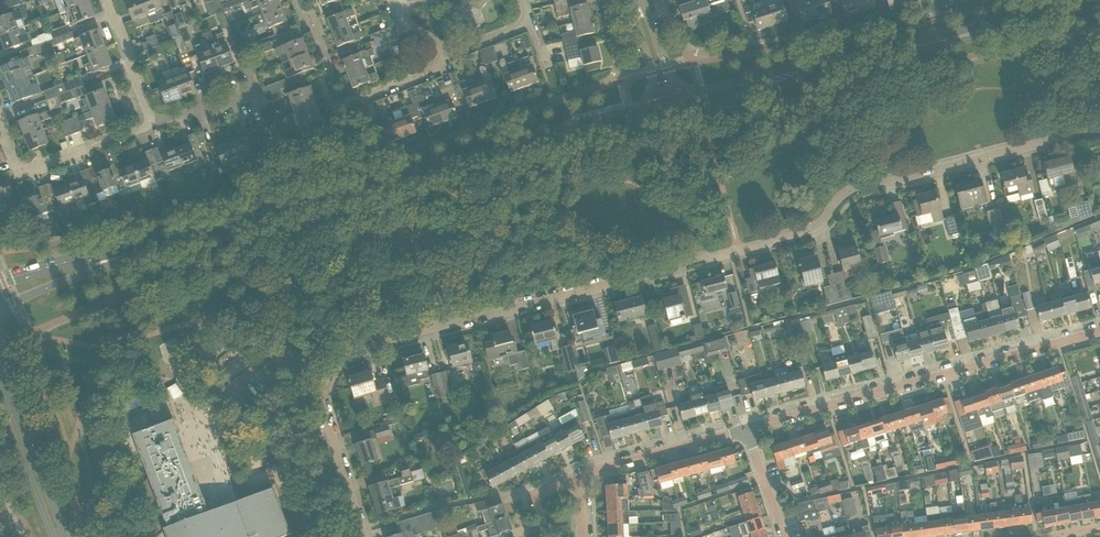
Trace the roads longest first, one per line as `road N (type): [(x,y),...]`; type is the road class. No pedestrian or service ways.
road 1 (unclassified): [(364,536),(322,400),(324,377),(340,354),(736,251),(817,225),(841,200),(886,184),(1099,129)]
road 2 (tertiary): [(145,249),(557,140)]
road 3 (unclassified): [(747,431),(1099,335)]
road 4 (tertiary): [(774,79),(974,33)]
road 5 (residential): [(154,125),(40,171),(11,166),(0,130)]
road 6 (tertiary): [(65,536),(0,369)]
road 7 (unclassified): [(589,474),(747,431)]
road 8 (tertiary): [(0,302),(145,249)]
road 9 (tertiary): [(145,249),(96,253),(0,282)]
road 10 (tertiary): [(0,409),(53,536)]
road 11 (residential): [(154,125),(108,0)]
road 12 (residential): [(154,125),(252,100),(249,74)]
road 13 (tertiary): [(974,33),(1099,13)]
road 14 (unclassified): [(540,536),(517,494),(589,474)]

